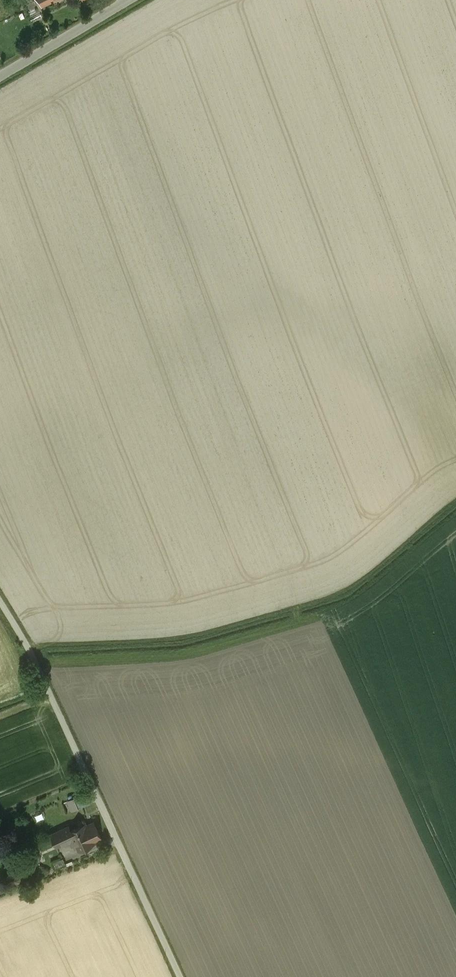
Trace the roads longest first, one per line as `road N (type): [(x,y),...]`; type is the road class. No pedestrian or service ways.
road 1 (unclassified): [(0,600),(180,976)]
road 2 (unclassified): [(0,77),(132,0)]

